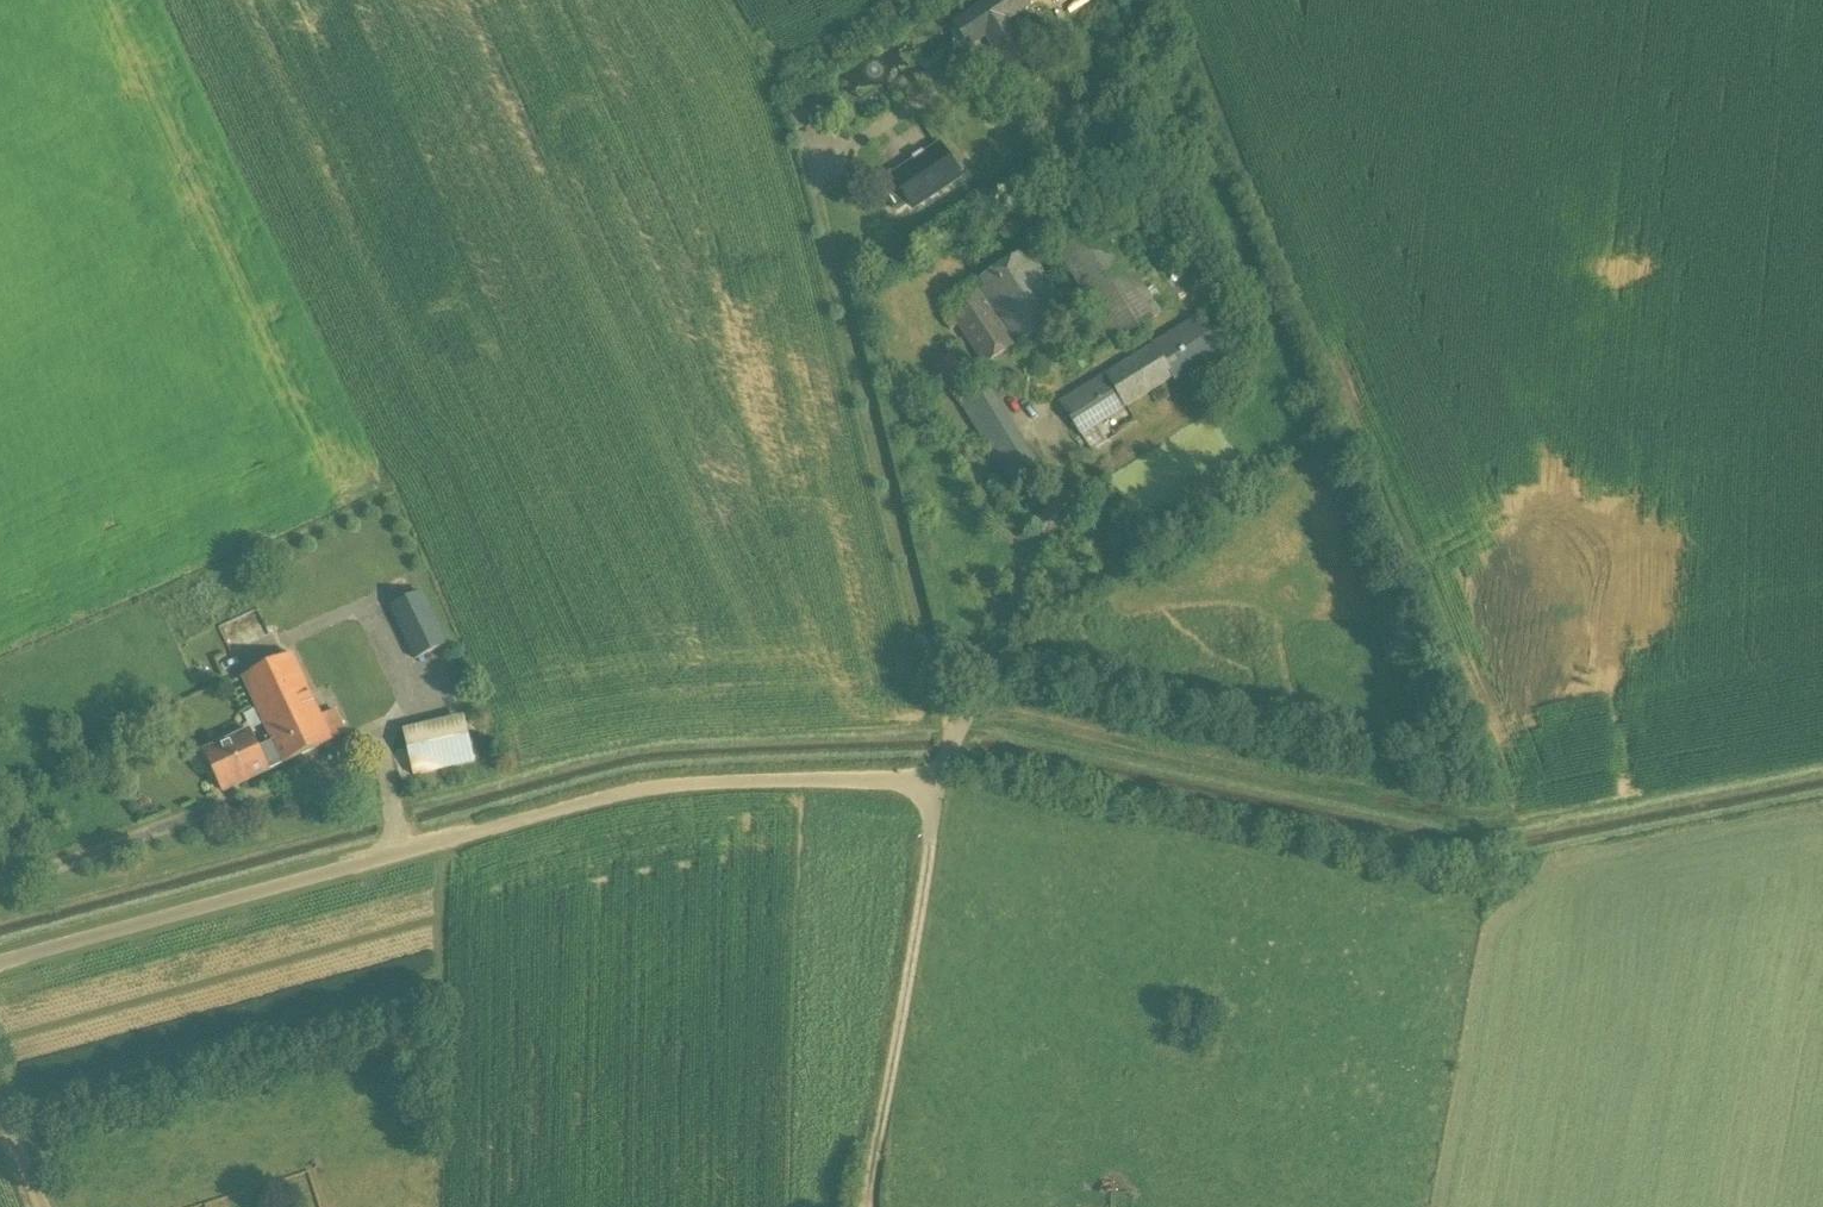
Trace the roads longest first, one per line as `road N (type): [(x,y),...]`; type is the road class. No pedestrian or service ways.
road 1 (unclassified): [(0,965),(611,799),(700,786),(939,789)]

